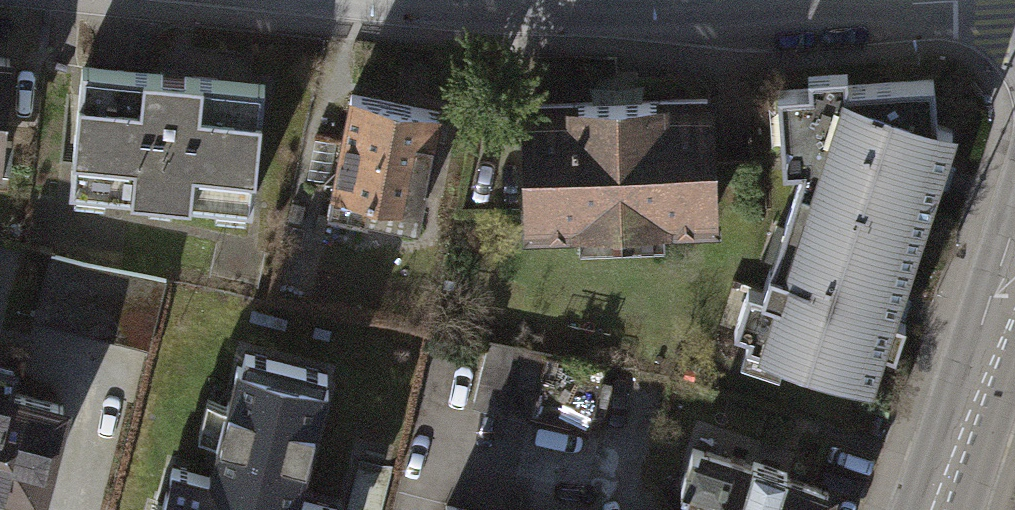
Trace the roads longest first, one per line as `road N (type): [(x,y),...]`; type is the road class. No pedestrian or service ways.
road 1 (residential): [(263,0),(676,25),(937,0)]
road 2 (secondary): [(943,509),(1014,272)]

